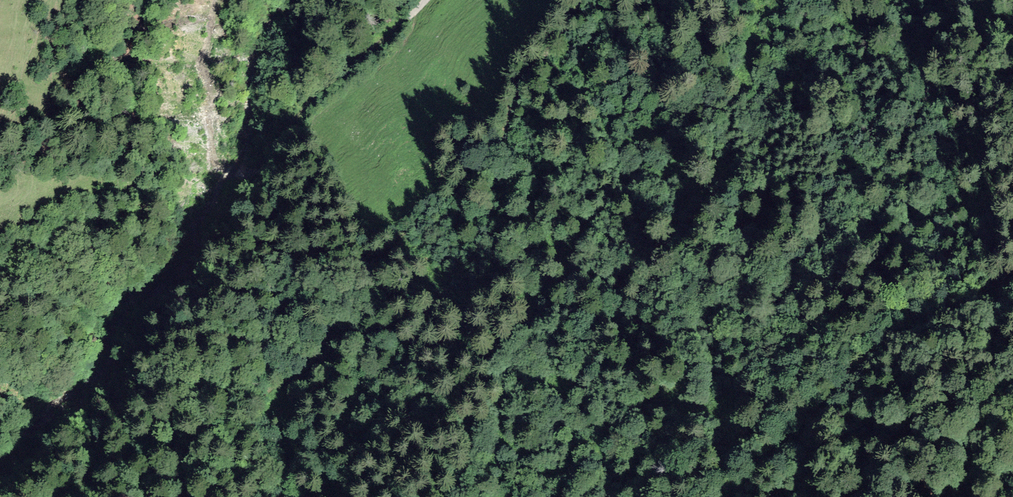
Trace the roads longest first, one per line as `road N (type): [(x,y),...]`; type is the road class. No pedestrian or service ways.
road 1 (track): [(244,496),(239,433),(217,388),(260,396),(299,375),(377,252),(490,162),(527,83),(588,0)]
road 2 (track): [(221,0),(216,129),(233,157),(279,154),(419,0)]
road 3 (track): [(1012,297),(903,337),(860,369),(744,496)]

